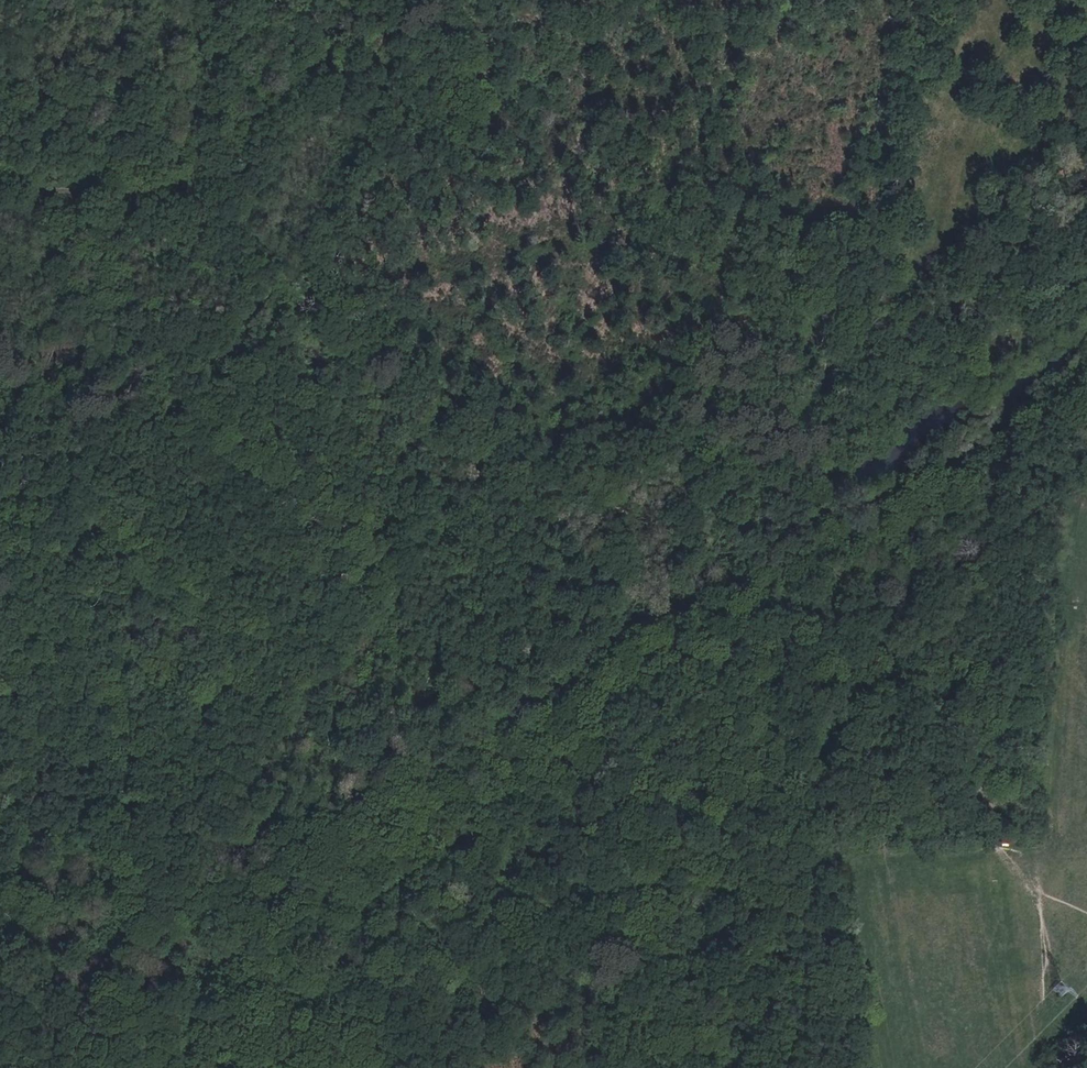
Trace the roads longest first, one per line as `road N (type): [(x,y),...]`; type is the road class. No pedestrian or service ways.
road 1 (track): [(0,190),(221,244),(315,293)]

